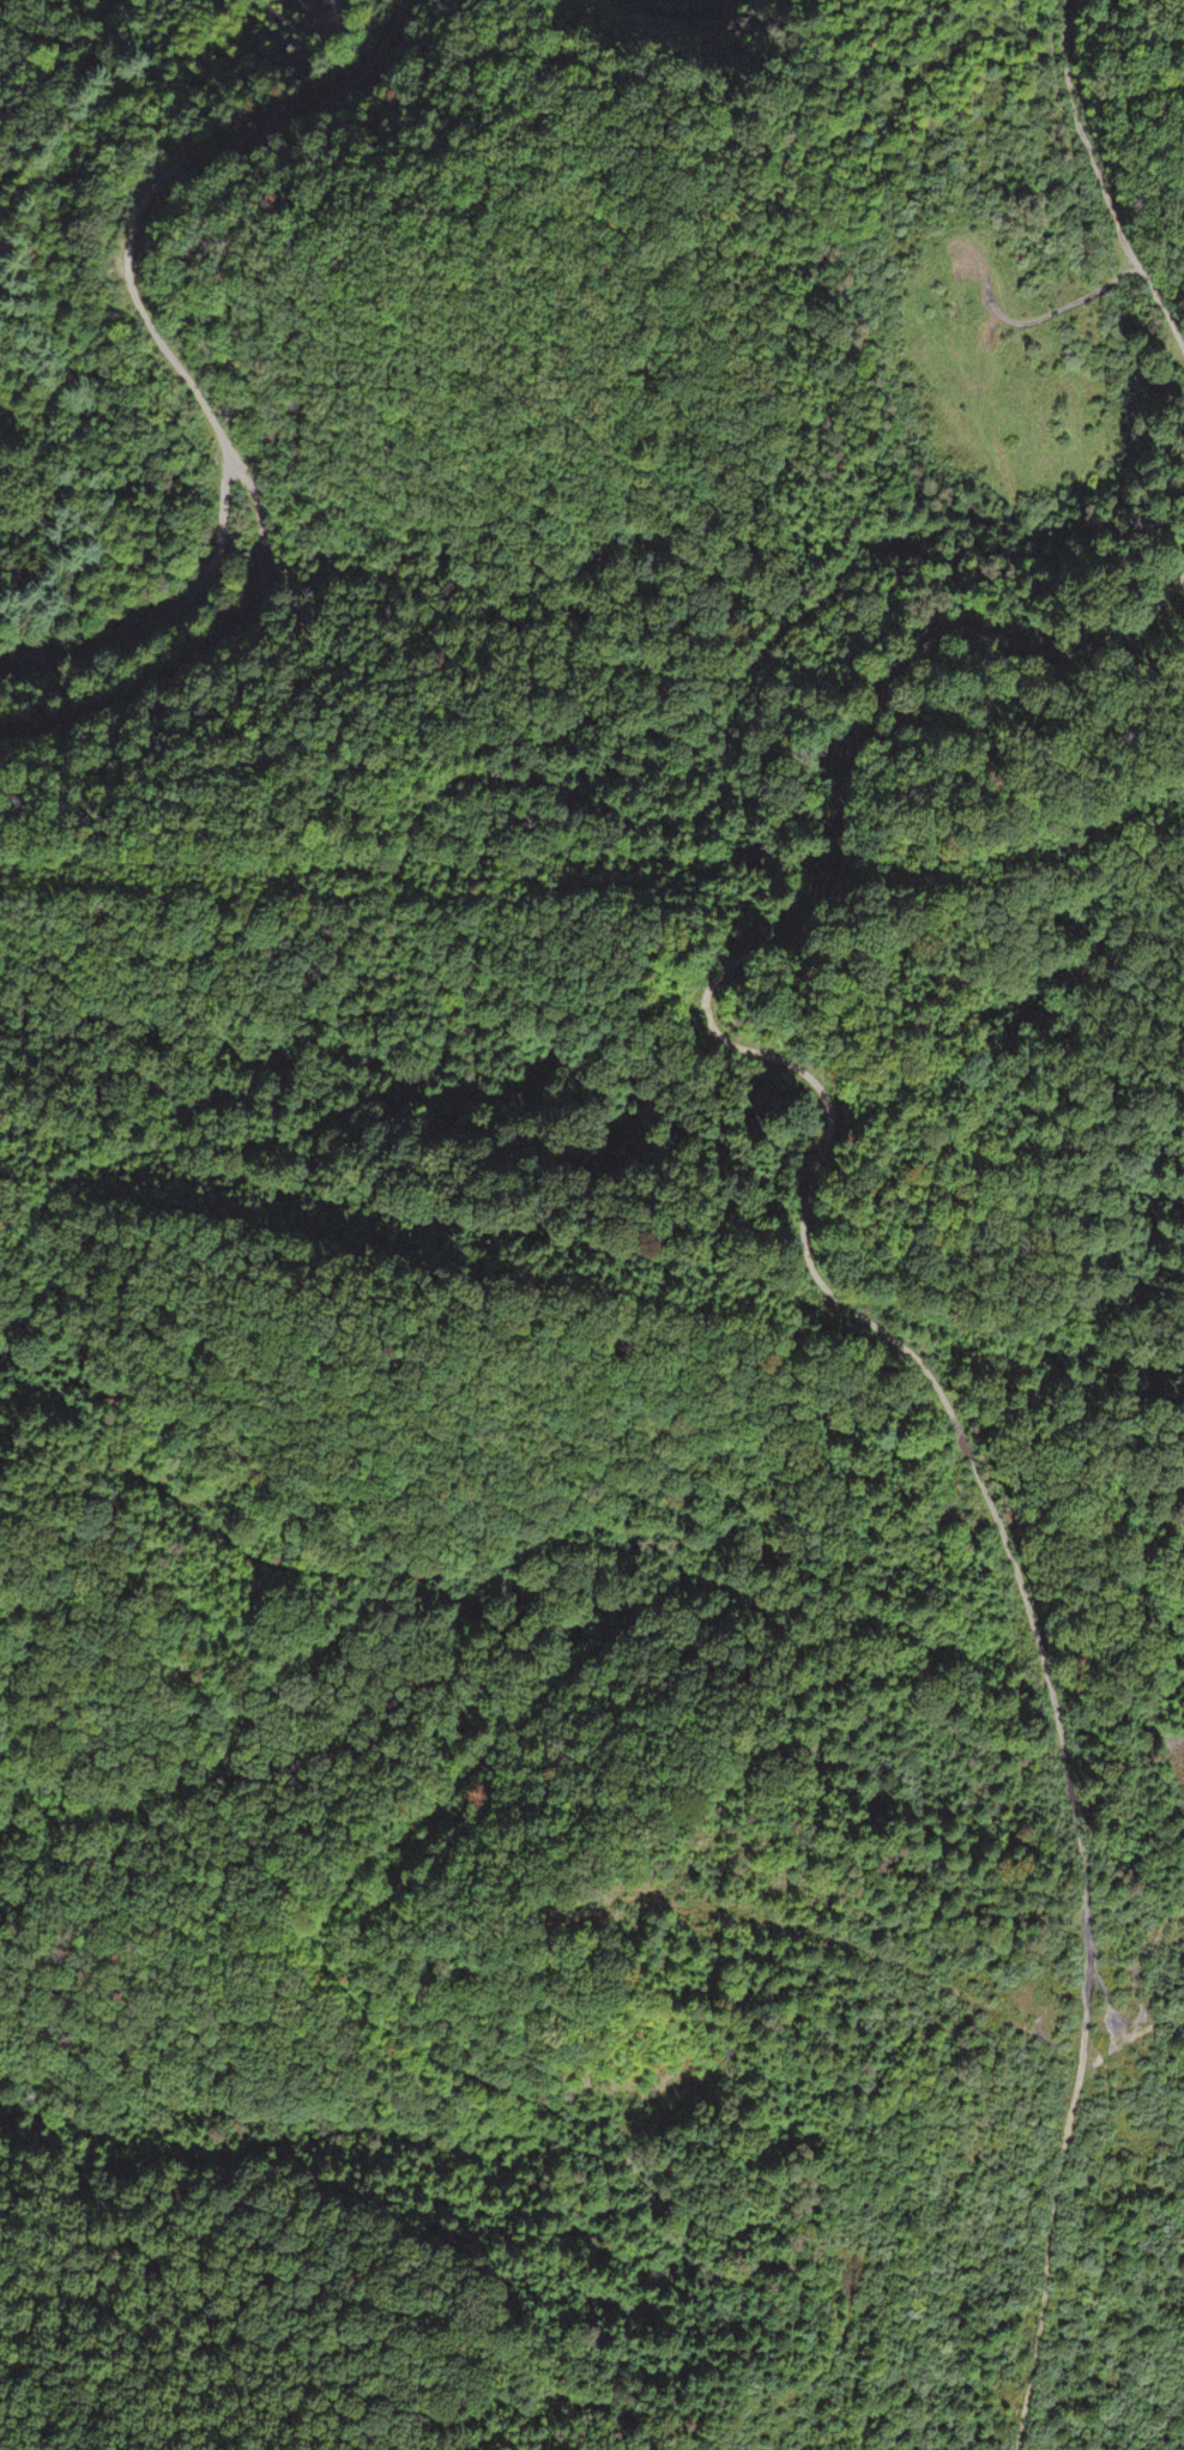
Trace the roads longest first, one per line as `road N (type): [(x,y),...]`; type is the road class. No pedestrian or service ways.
road 1 (track): [(371,0),(338,76),(294,114),(204,121),(153,185),(146,268),(185,372),(230,429),(261,551),(242,654)]

